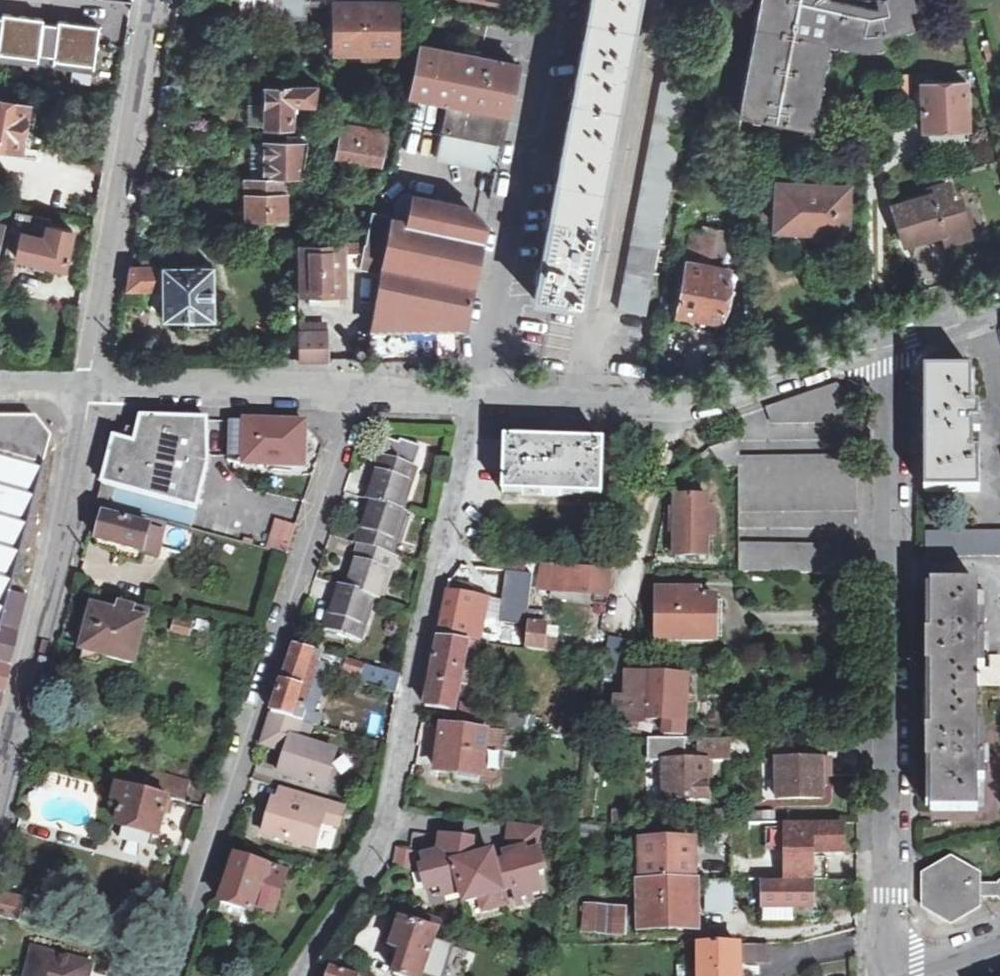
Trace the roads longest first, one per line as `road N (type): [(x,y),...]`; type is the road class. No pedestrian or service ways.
road 1 (residential): [(883,342),(891,975)]
road 2 (residential): [(353,394),(672,410),(883,342)]
road 3 (residential): [(0,776),(67,525),(89,390)]
road 4 (residential): [(89,390),(154,0)]
road 5 (residential): [(353,394),(89,390)]
road 6 (residential): [(999,303),(883,342)]

